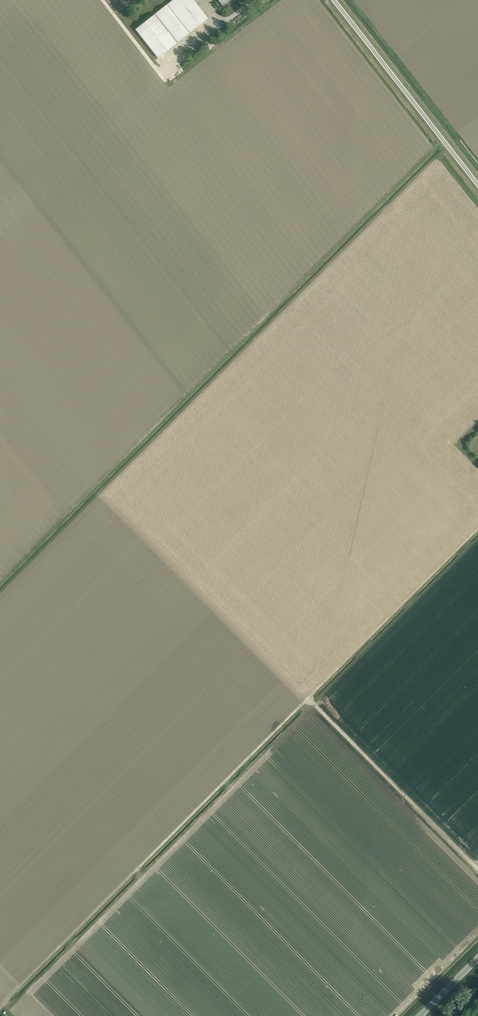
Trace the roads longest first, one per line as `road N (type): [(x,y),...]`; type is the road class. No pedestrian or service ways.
road 1 (unclassified): [(477,188),(332,0)]

